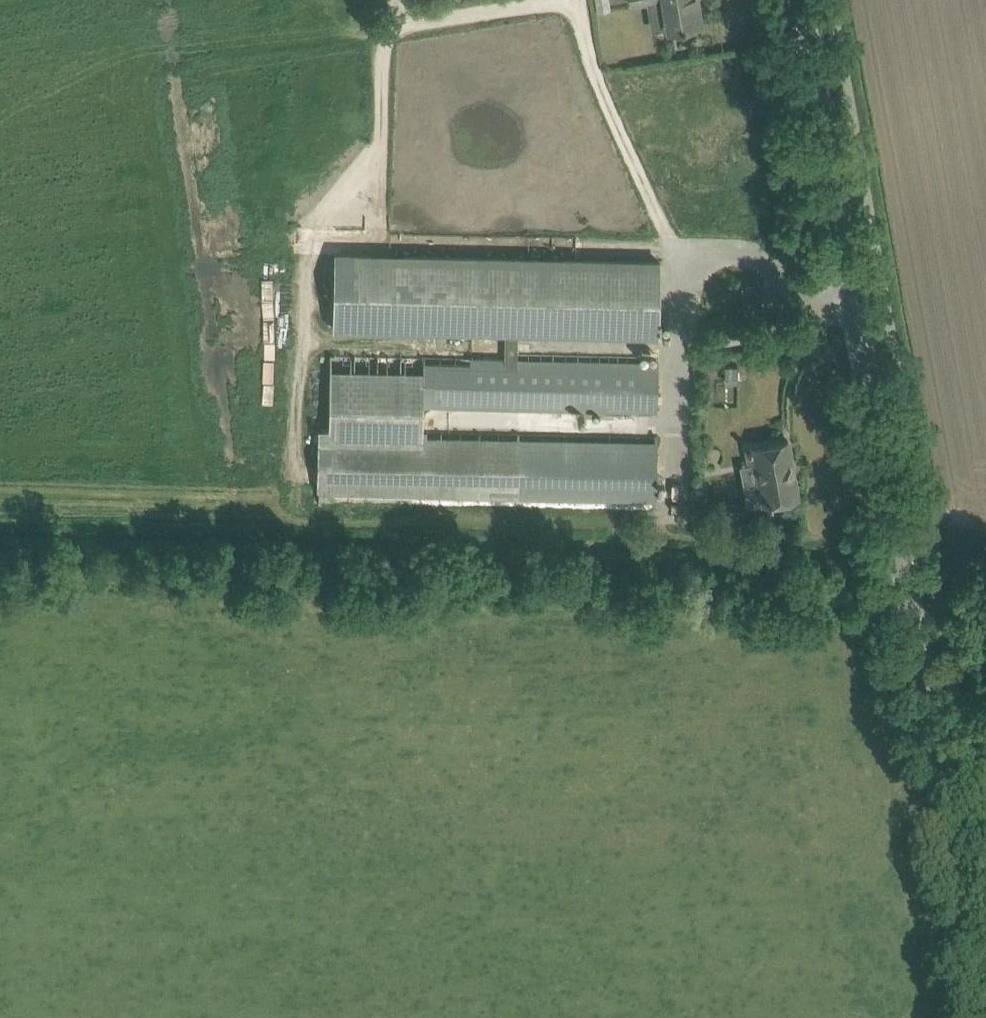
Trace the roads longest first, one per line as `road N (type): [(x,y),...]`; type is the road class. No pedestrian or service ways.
road 1 (tertiary): [(981,1017),(800,0)]

